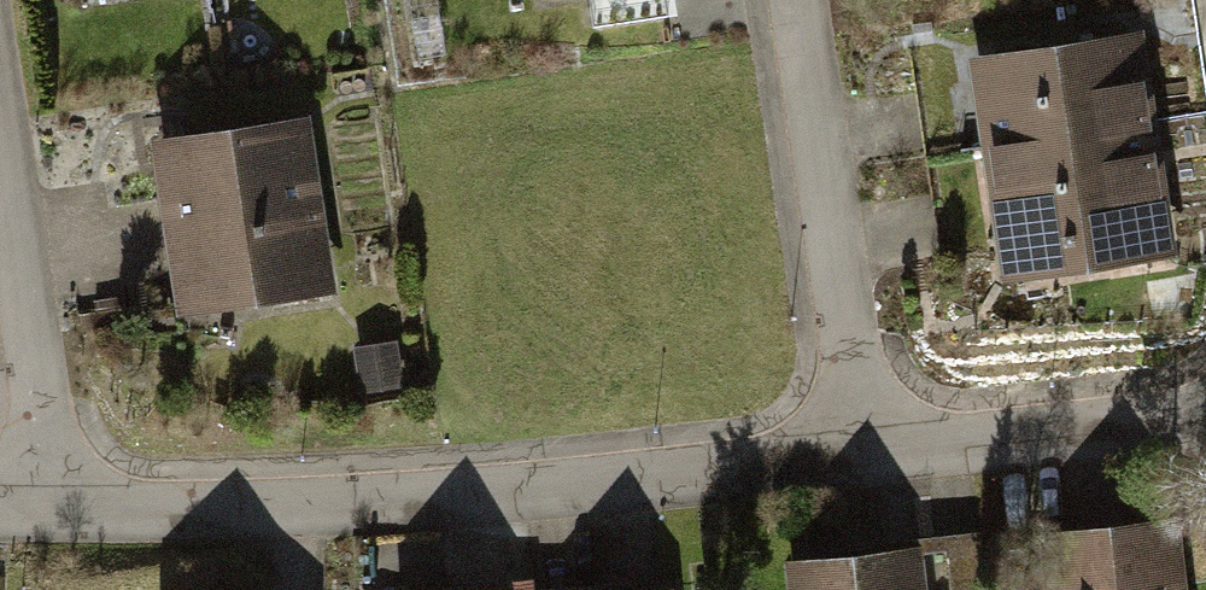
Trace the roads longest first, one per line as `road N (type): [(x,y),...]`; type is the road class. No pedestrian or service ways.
road 1 (residential): [(48,511),(369,499),(863,459)]
road 2 (residential): [(794,0),(863,459)]
road 3 (residential): [(0,170),(48,511)]
road 4 (residential): [(863,459),(1205,422)]

